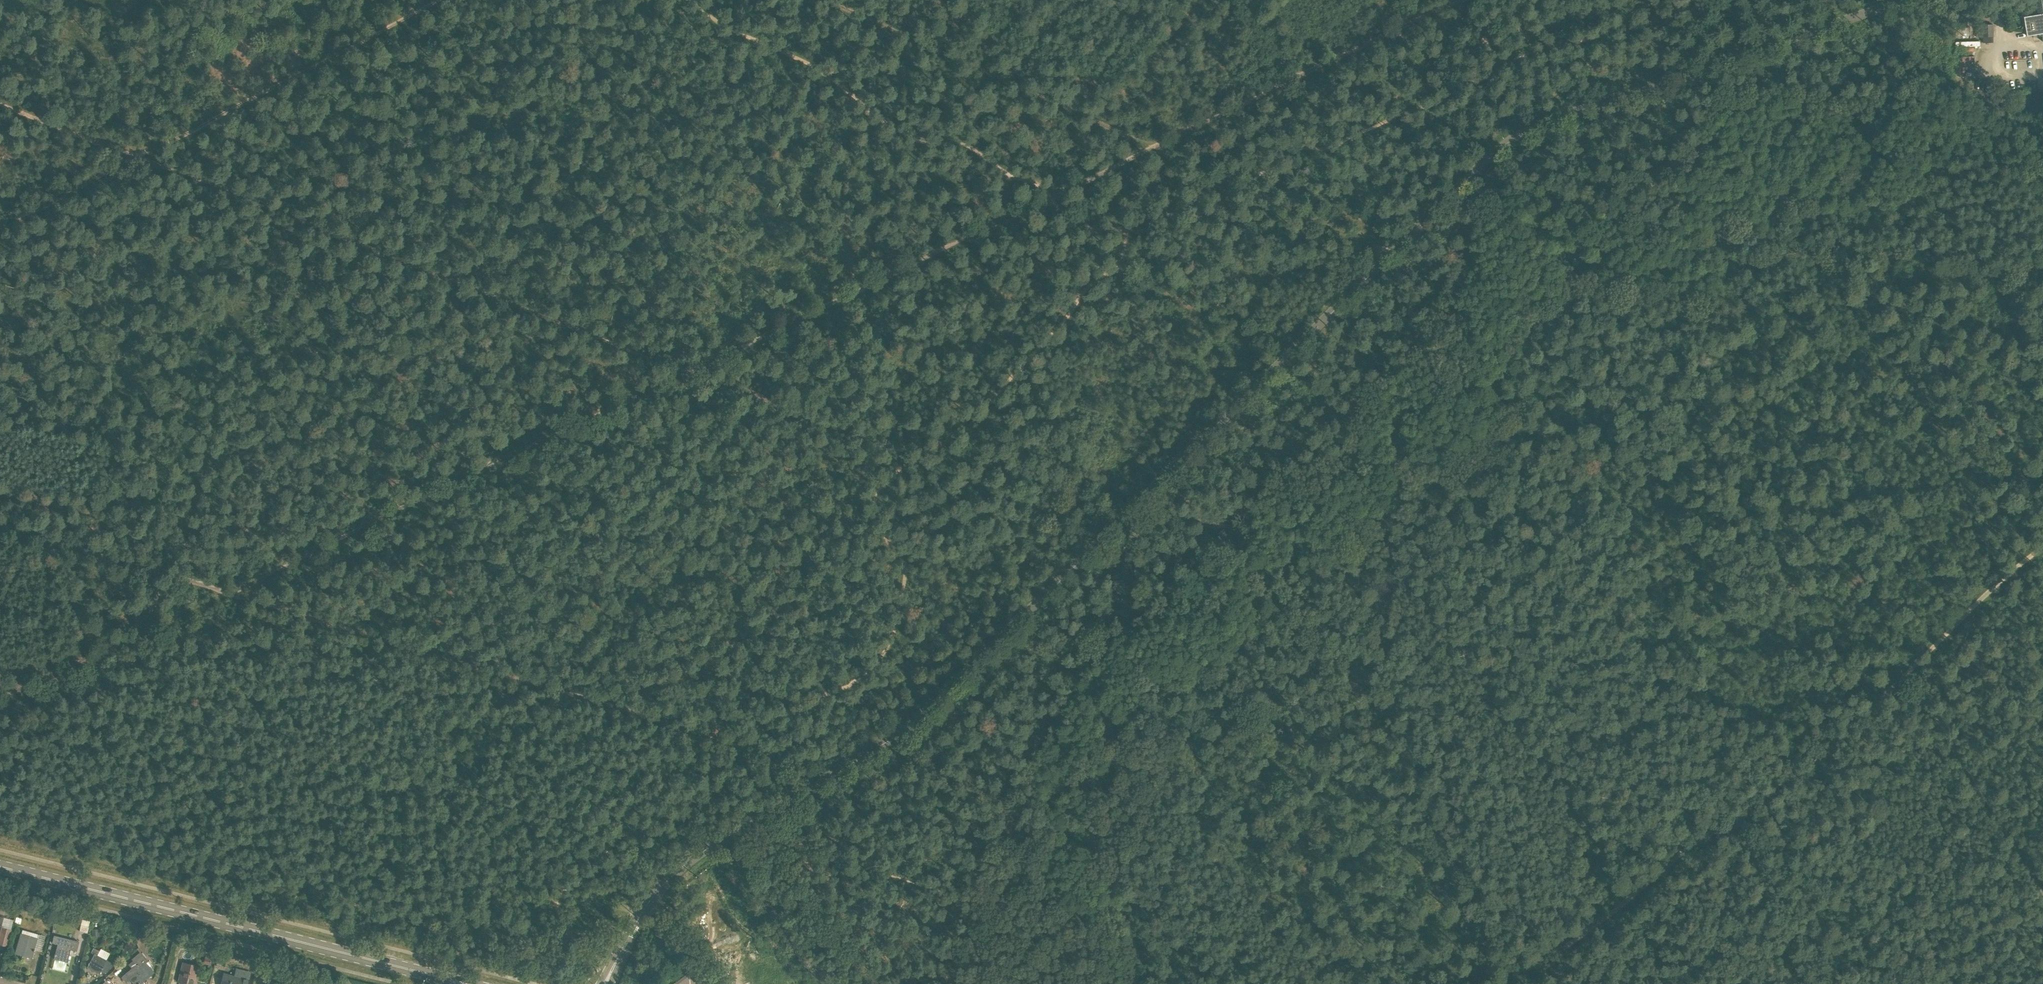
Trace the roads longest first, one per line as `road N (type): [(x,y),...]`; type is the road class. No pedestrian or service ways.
road 1 (unclassified): [(608,978),(644,907),(669,878),(912,724),(1516,137),(1909,0)]
road 2 (track): [(693,369),(1479,0)]
road 3 (track): [(2042,546),(1892,687),(1521,983)]
road 4 (track): [(1389,256),(827,0)]
road 5 (track): [(143,160),(693,369)]
road 6 (track): [(241,595),(741,744)]
road 7 (track): [(241,595),(693,369)]
road 8 (secondary): [(460,983),(0,867)]
road 9 (track): [(693,369),(771,400),(792,425),(779,496),(738,588),(729,645),(722,711),(741,744)]
road 10 (track): [(143,160),(446,0)]
road 11 (track): [(0,710),(241,595)]
road 12 (track): [(1892,687),(1946,733),(2042,887)]
road 13 (track): [(0,526),(241,595)]
road 14 (track): [(1772,556),(1881,695)]
road 15 (track): [(0,236),(143,160)]
road 16 (track): [(0,104),(143,160)]

